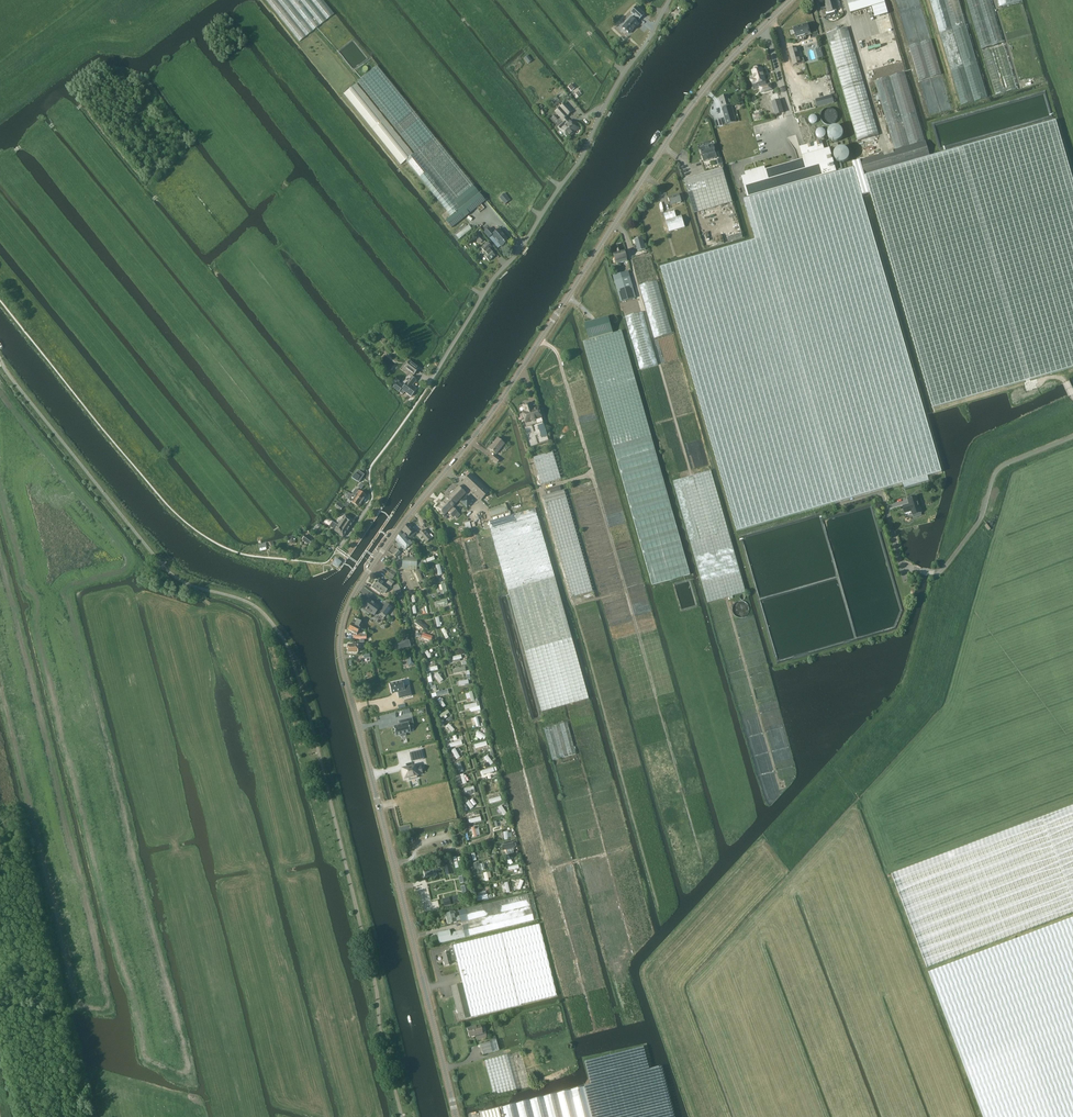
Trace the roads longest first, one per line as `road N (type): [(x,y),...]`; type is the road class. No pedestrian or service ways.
road 1 (tertiary): [(456,1116),(344,674),(341,629),(361,582),(503,397),(683,117),(791,0)]
road 2 (track): [(540,340),(560,360),(701,857)]
road 3 (track): [(590,1011),(462,539),(475,535),(471,518),(481,505)]
road 4 (unclassified): [(424,390),(576,166),(670,0)]
road 5 (track): [(262,255),(310,232),(420,326),(465,285),(483,295)]
road 6 (track): [(566,705),(623,918)]
road 7 (track): [(128,185),(63,117),(0,162)]

